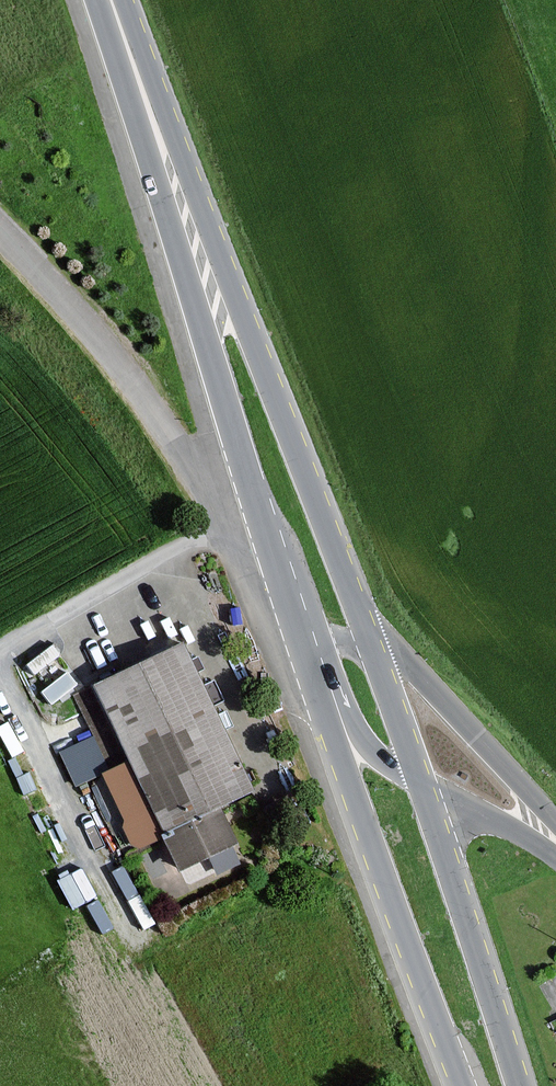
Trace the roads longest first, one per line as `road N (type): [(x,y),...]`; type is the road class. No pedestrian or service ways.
road 1 (primary): [(364,641),(210,240),(147,106)]
road 2 (primary): [(147,106),(178,252),(269,551)]
road 3 (primary): [(302,653),(455,1085)]
road 4 (unclassified): [(269,551),(0,236)]
road 5 (track): [(0,673),(97,880),(159,960)]
road 6 (primary): [(520,1085),(422,787)]
road 7 (tertiary): [(555,824),(420,676),(364,641)]
road 8 (tertiary): [(302,653),(326,673),(369,748),(422,787)]
road 9 (primary): [(422,787),(364,641)]
road 10 (tertiary): [(422,787),(555,859)]

